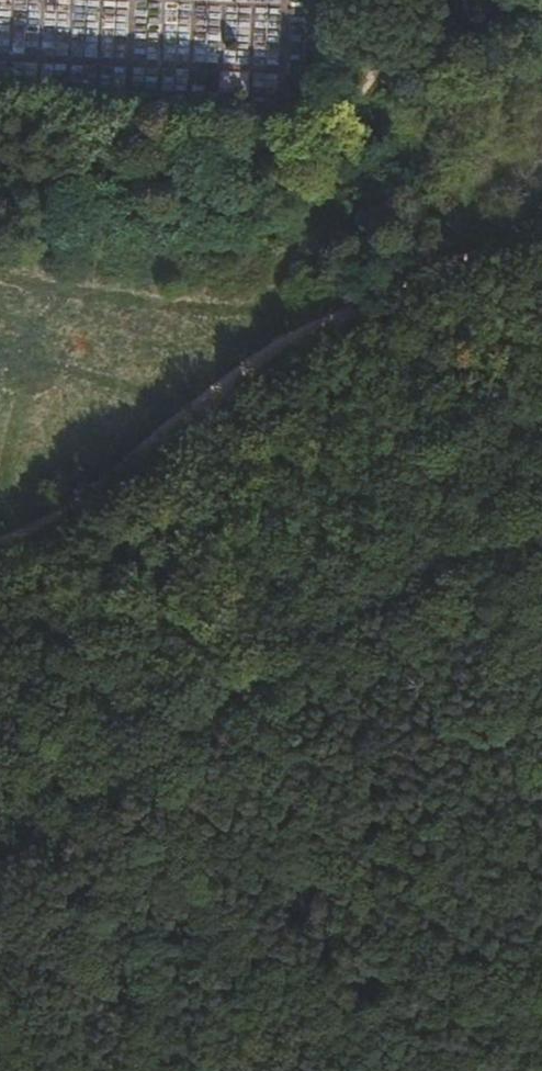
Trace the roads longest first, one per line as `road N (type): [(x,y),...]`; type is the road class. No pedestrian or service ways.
road 1 (track): [(0,546),(65,517),(224,383),(541,228)]

